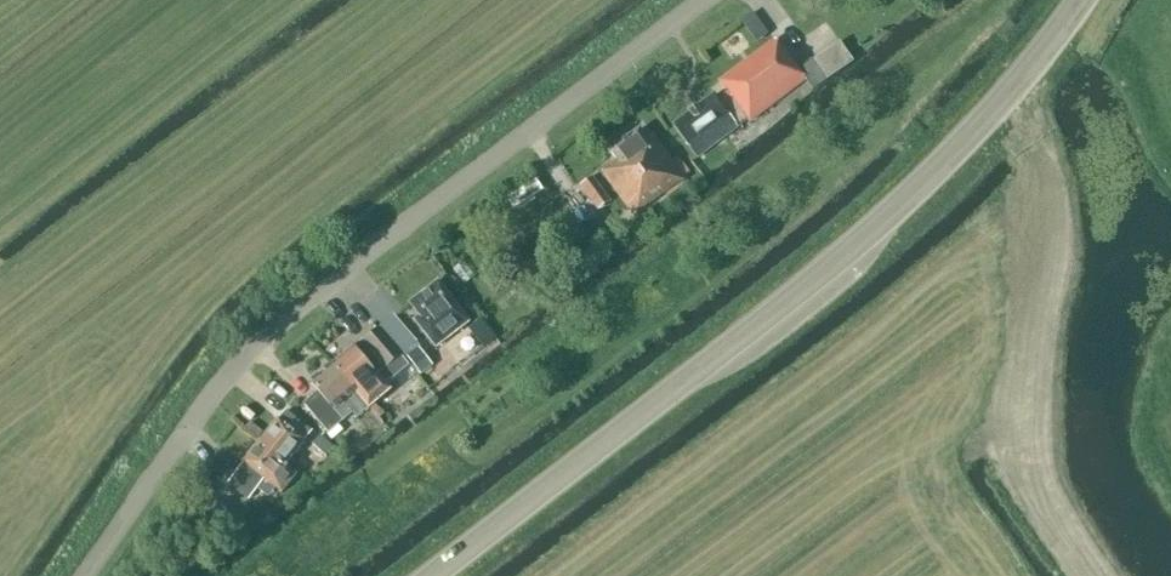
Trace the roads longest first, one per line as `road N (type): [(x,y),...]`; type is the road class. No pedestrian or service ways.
road 1 (secondary): [(431,575),(882,222),(1007,93),(1079,0)]
road 2 (residential): [(290,313),(702,0)]
road 3 (unclassified): [(83,575),(234,365),(290,313)]

